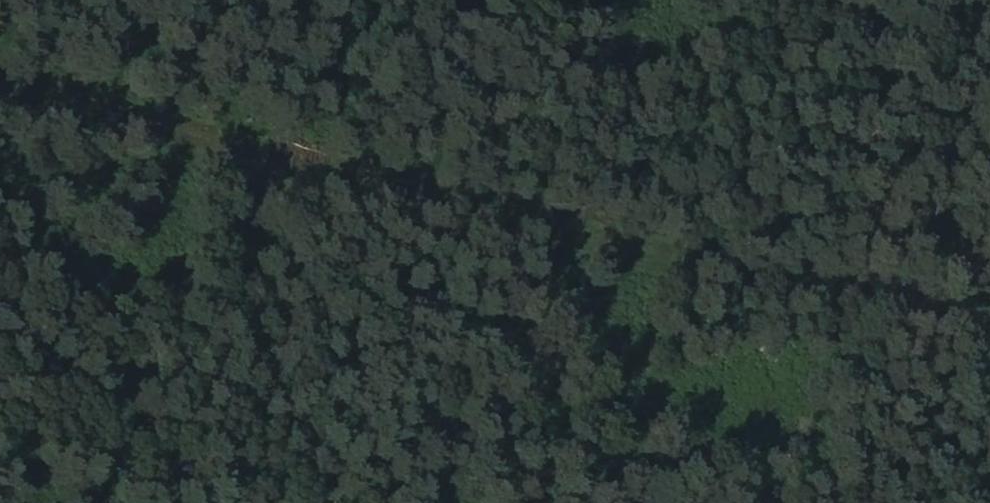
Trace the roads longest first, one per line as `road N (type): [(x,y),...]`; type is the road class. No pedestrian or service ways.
road 1 (track): [(0,55),(989,317)]

